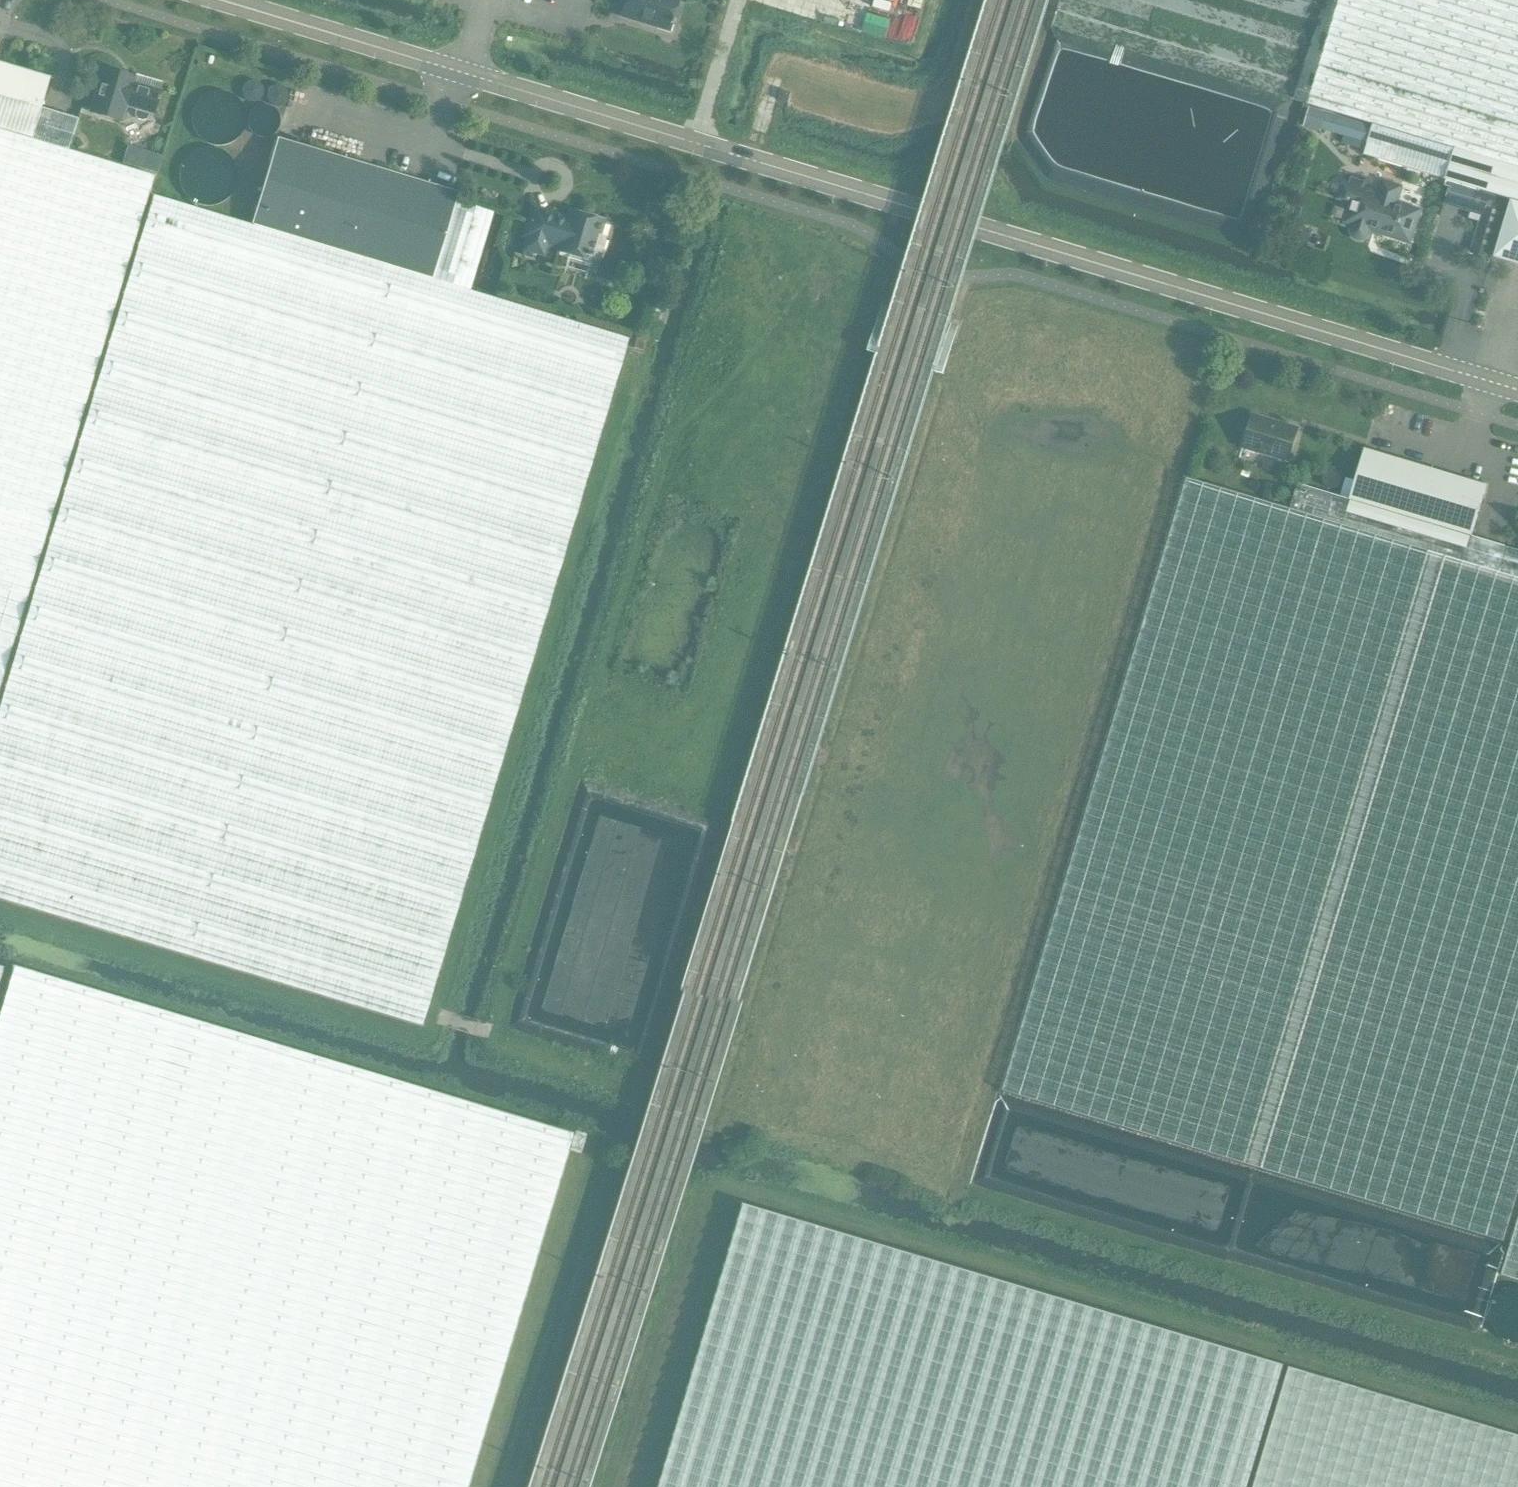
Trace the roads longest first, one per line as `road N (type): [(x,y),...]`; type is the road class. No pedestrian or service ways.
road 1 (tertiary): [(1517,389),(226,0)]

